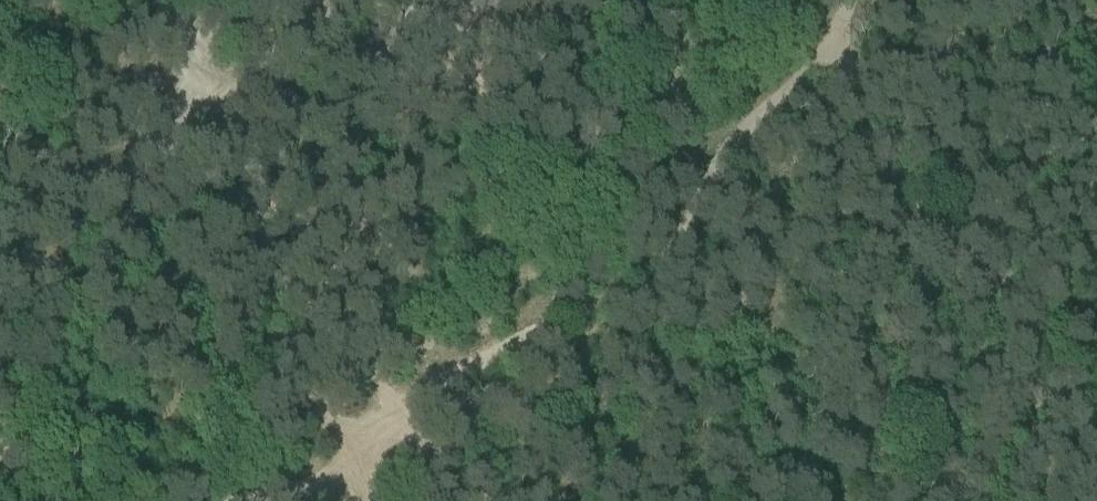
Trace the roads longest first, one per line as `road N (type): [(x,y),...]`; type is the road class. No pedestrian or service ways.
road 1 (track): [(240,500),(253,491),(354,491),(377,500)]

